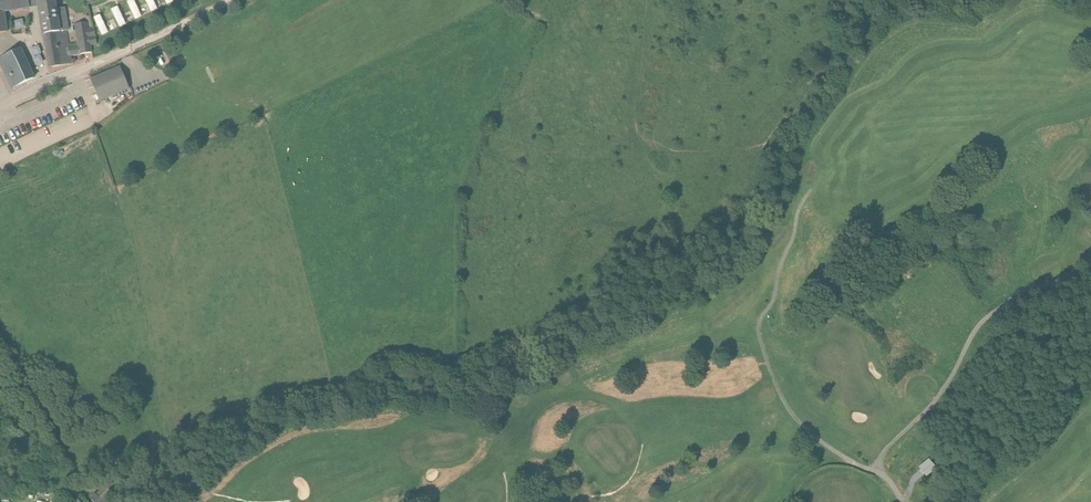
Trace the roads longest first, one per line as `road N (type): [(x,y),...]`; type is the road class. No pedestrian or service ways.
road 1 (unclassified): [(0,107),(130,47)]

